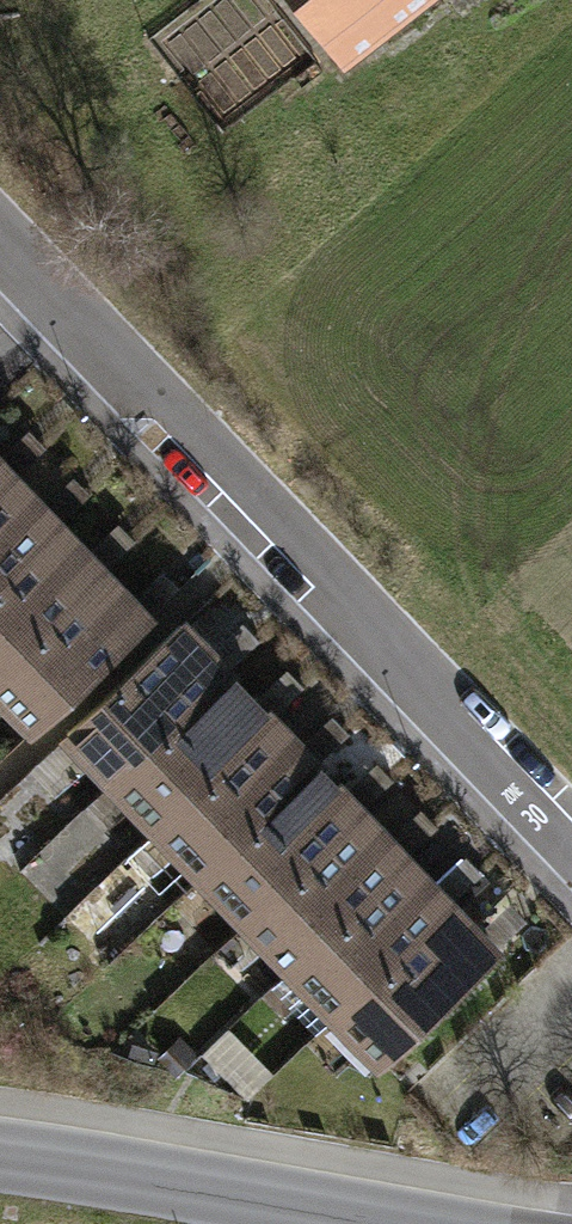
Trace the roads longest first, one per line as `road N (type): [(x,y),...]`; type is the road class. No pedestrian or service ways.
road 1 (residential): [(571,825),(0,230)]
road 2 (tertiary): [(0,1156),(449,1223)]

